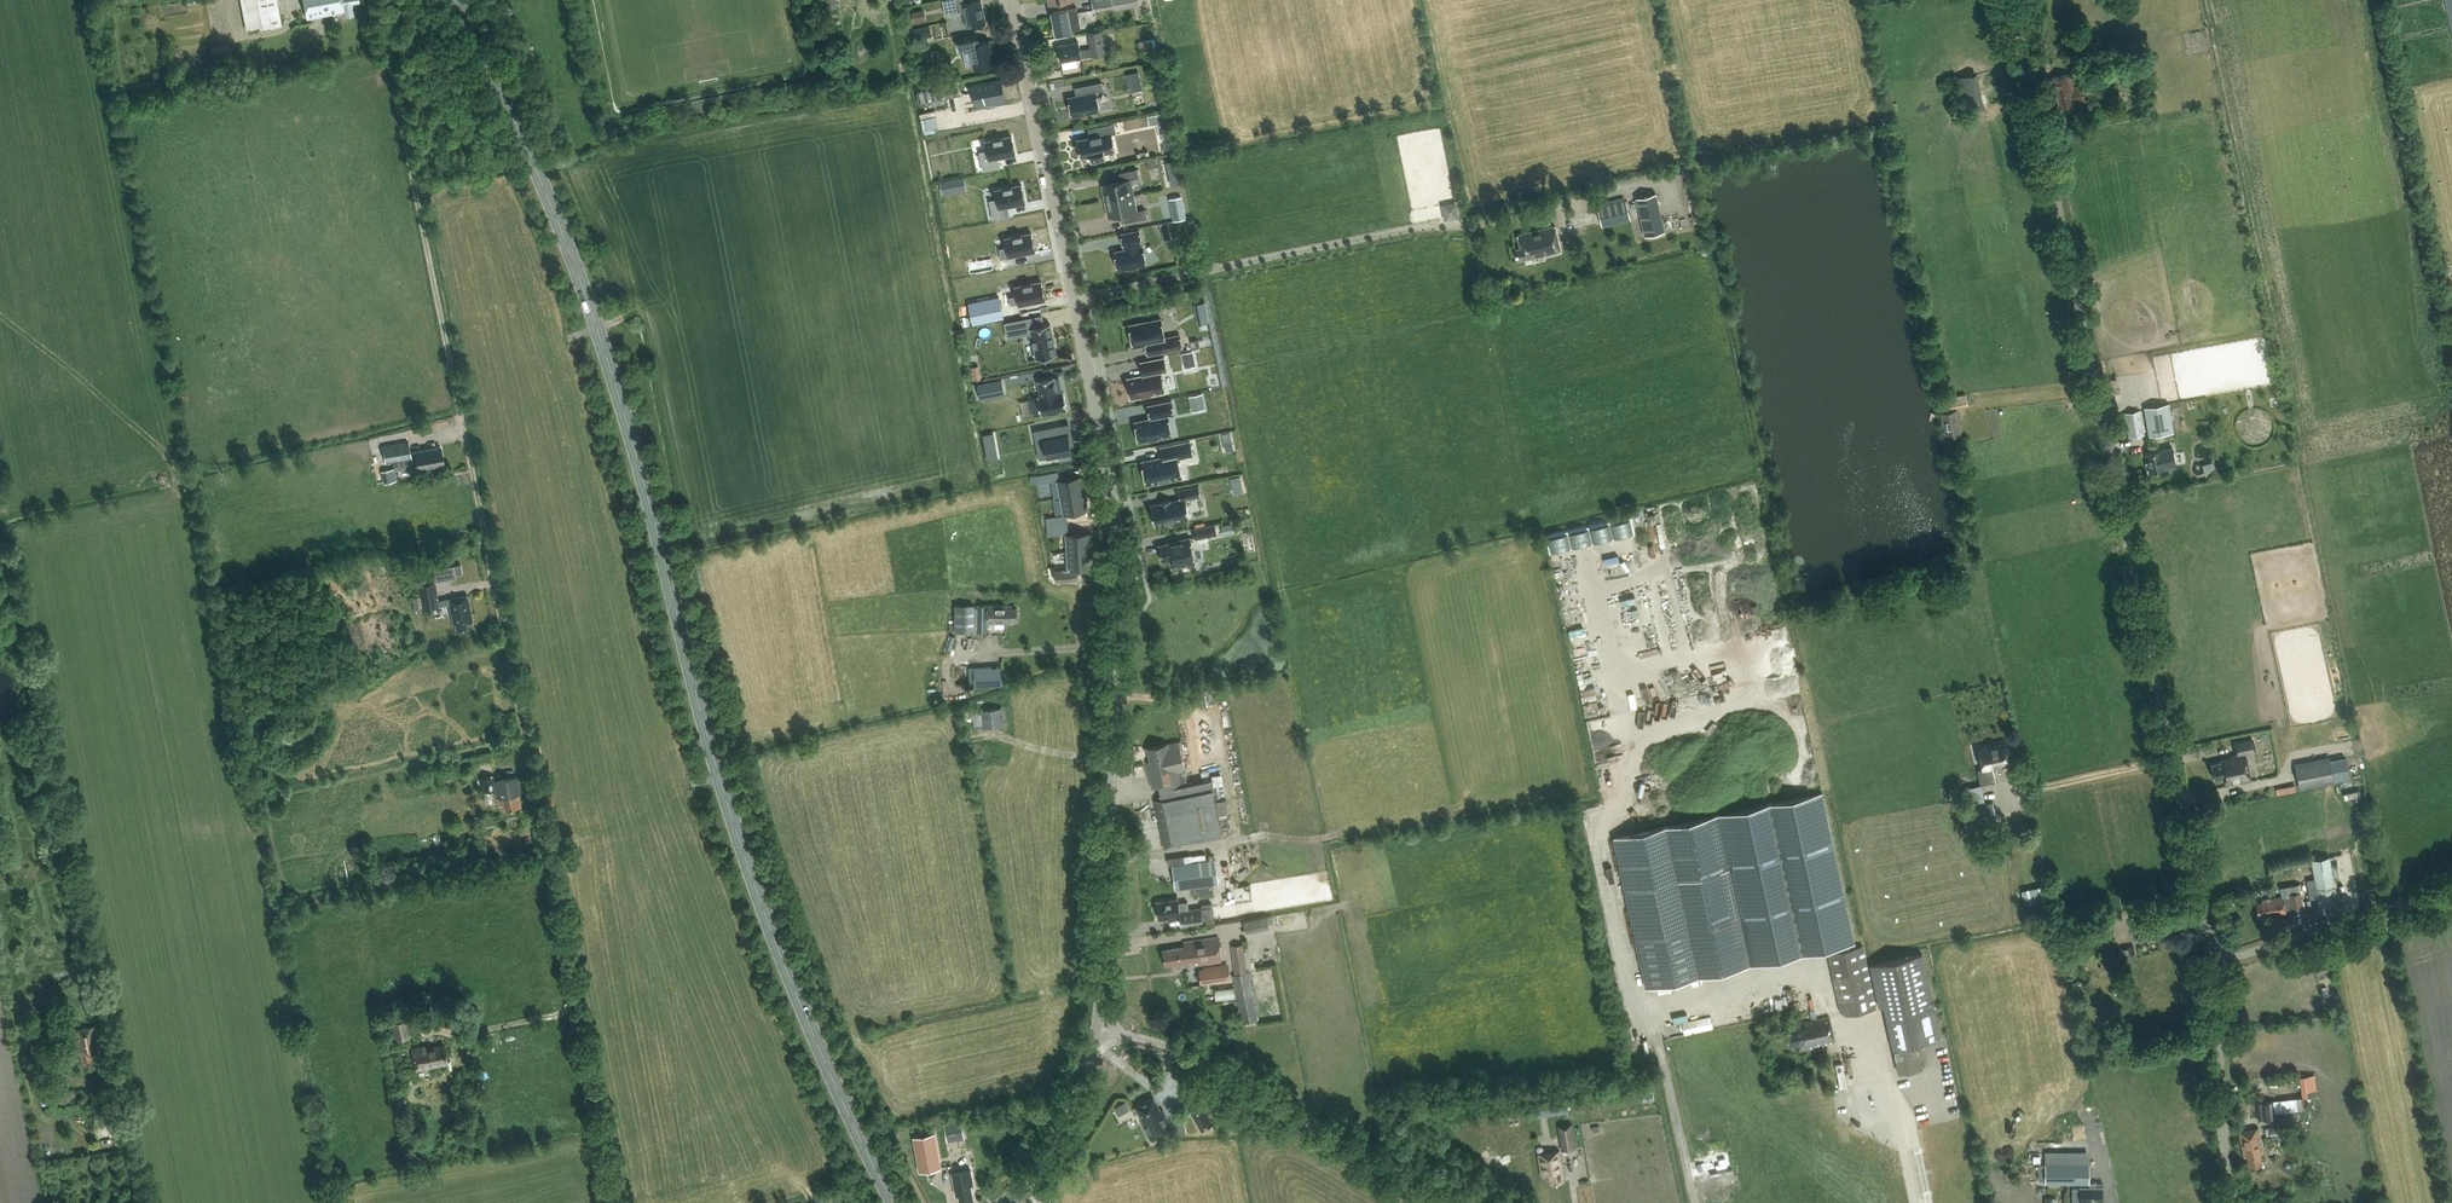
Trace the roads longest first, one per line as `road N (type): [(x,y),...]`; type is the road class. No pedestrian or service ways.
road 1 (primary): [(894,1202),(762,913),(619,398),(527,156),(451,0)]
road 2 (tertiary): [(1096,1029),(1117,541),(1108,463),(1012,0)]
road 3 (track): [(381,4),(577,1011)]
road 4 (unclassified): [(2218,960),(2006,0)]
road 5 (unclassified): [(1457,1202),(1214,1068),(1096,1029)]
road 6 (unclassified): [(2218,960),(2451,888)]
road 7 (unclassified): [(2232,1202),(2220,1103),(2218,960)]
road 8 (tertiary): [(1020,1202),(1086,1069),(1096,1029)]
road 9 (track): [(2176,759),(2024,789)]
road 10 (track): [(577,1011),(460,1034),(434,1028)]
road 11 (track): [(1116,645),(992,651)]

